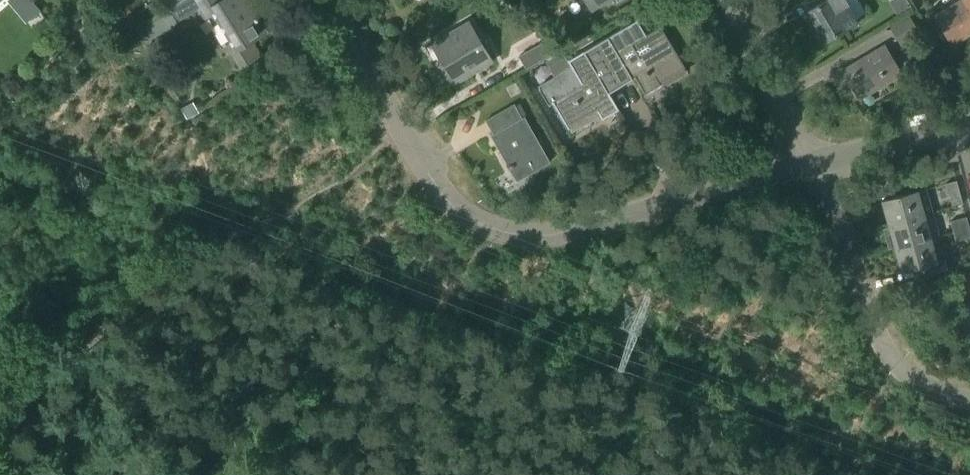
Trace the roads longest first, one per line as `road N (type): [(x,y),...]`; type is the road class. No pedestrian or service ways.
road 1 (residential): [(490,227),(567,233),(818,161)]
road 2 (residential): [(969,400),(911,381),(892,363),(873,329),(818,161)]
road 3 (residential): [(490,227),(462,214),(435,178),(328,0)]
road 4 (residential): [(818,161),(718,0)]
road 5 (residential): [(818,161),(969,122)]

